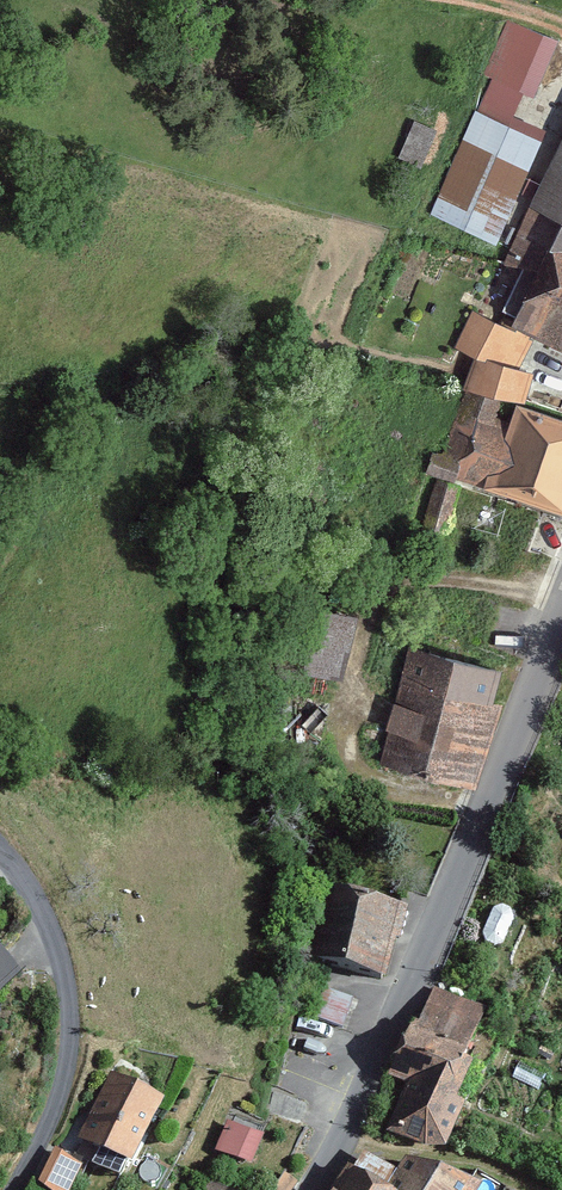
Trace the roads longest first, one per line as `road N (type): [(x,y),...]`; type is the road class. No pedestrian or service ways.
road 1 (residential): [(561,610),(376,1056),(309,1189)]
road 2 (residential): [(6,1189),(46,1107),(62,1030),(53,945),(17,872),(0,857)]

